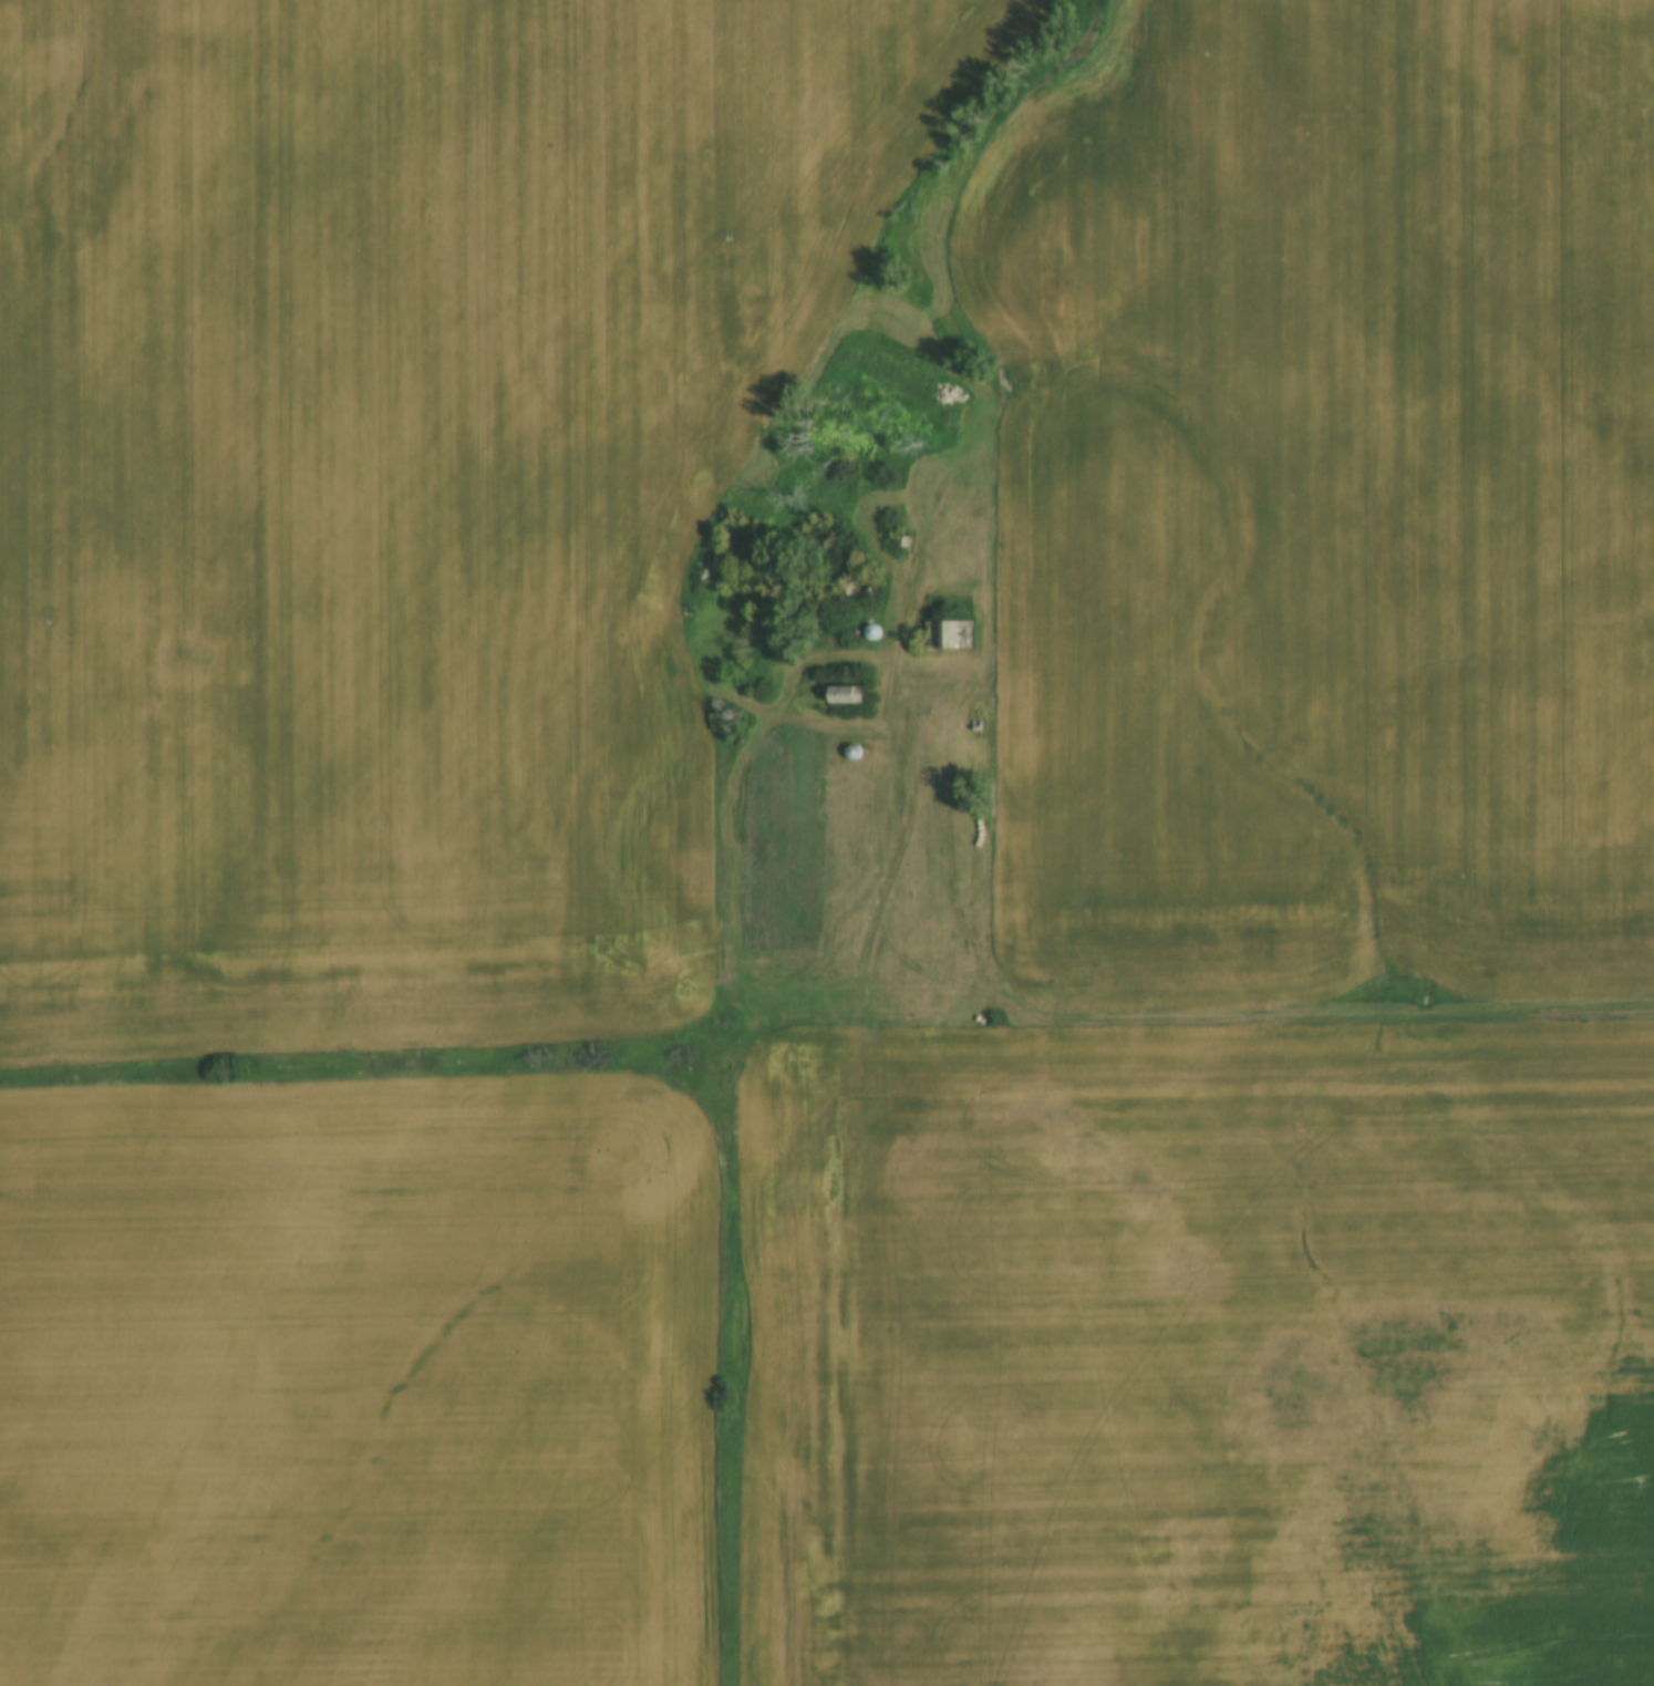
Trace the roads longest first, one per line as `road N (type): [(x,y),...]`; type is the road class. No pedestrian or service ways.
road 1 (track): [(859,1685),(871,1154),(865,1041),(879,911),(907,789),(900,670)]
road 2 (track): [(865,1041),(1653,1004)]

